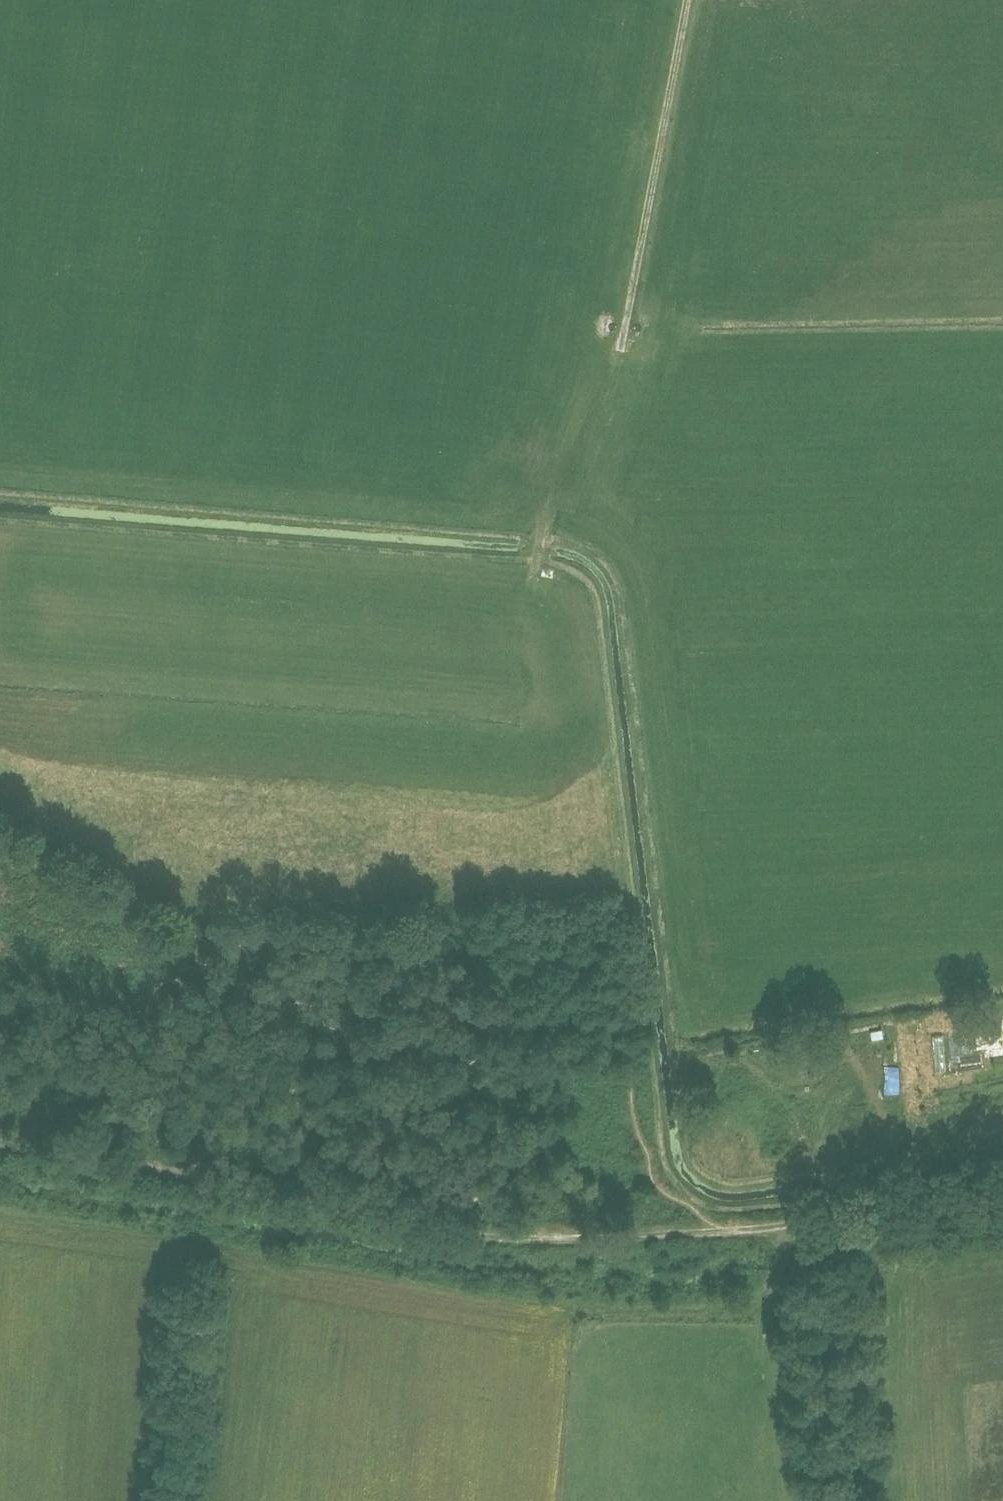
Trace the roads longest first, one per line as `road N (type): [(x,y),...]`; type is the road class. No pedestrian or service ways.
road 1 (track): [(0,1141),(436,1224),(505,1229)]
road 2 (track): [(505,1229),(703,1232),(1002,1196)]

